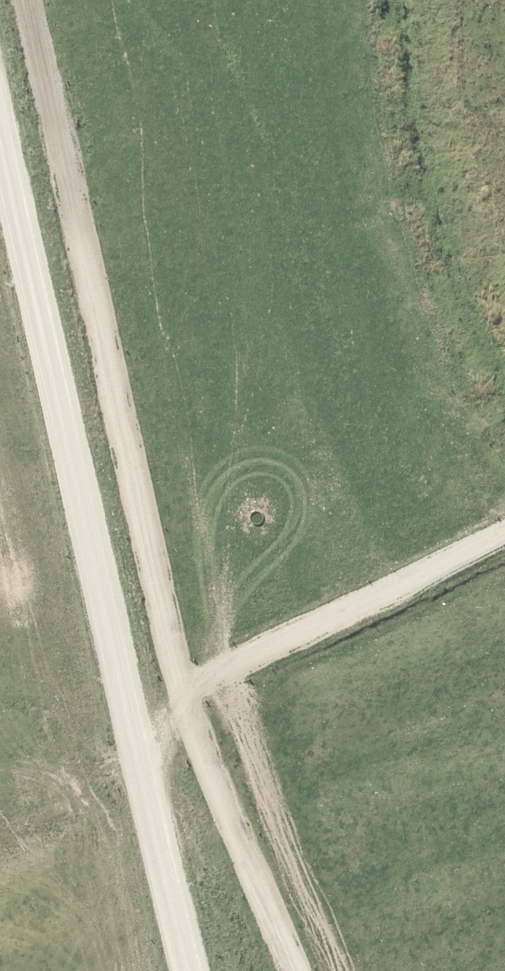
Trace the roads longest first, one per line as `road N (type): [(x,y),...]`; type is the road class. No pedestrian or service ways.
road 1 (track): [(35,0),(201,728),(306,970)]
road 2 (unclassified): [(197,970),(0,87)]
road 3 (track): [(189,682),(504,526)]

